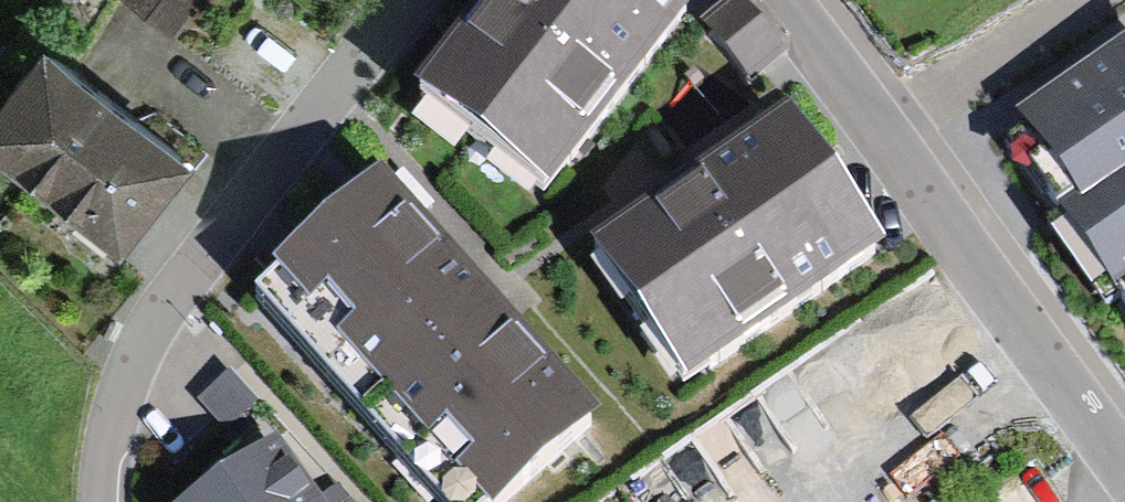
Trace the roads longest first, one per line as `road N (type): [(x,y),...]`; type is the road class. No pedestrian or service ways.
road 1 (residential): [(403,0),(146,332),(110,411),(98,501)]
road 2 (residential): [(1124,464),(779,0)]

